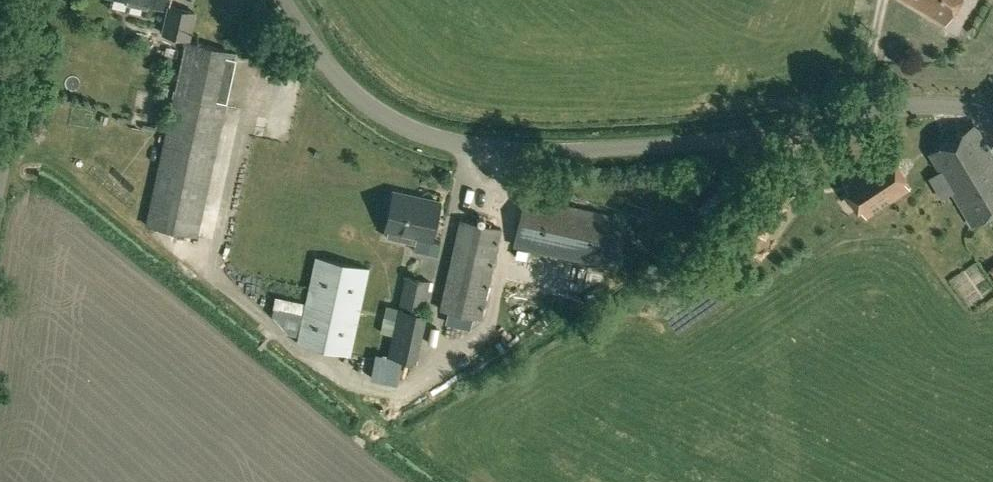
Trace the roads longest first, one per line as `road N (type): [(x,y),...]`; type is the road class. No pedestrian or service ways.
road 1 (unclassified): [(992,115),(910,110),(709,142),(539,148),(431,139),(362,100),(286,0)]

